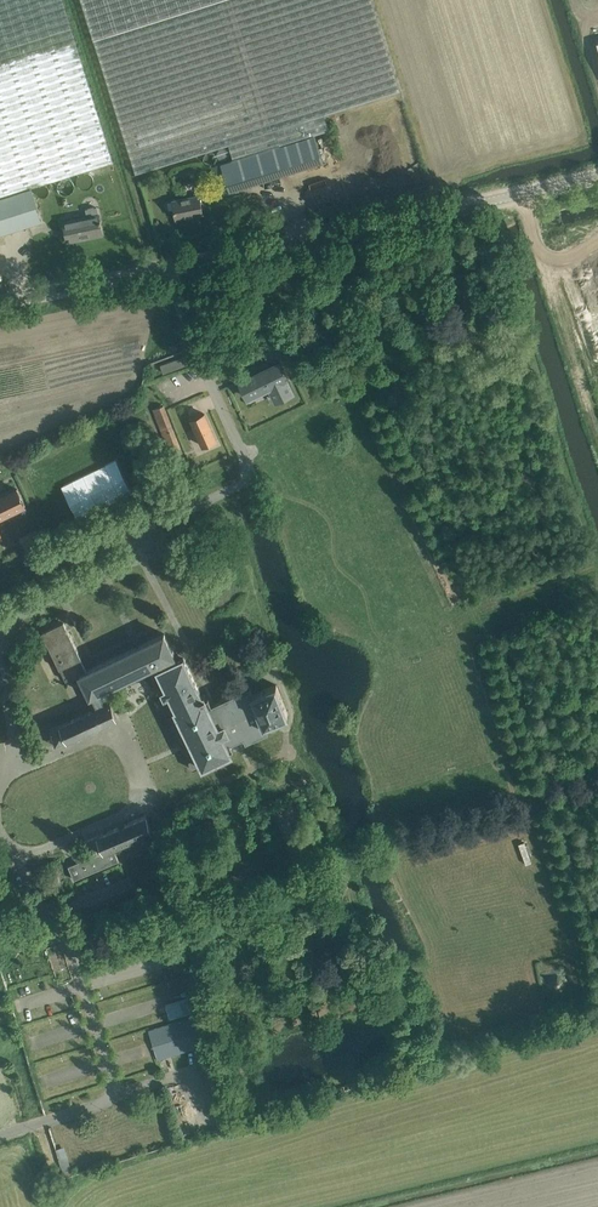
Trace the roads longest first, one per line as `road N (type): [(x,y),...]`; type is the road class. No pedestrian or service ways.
road 1 (track): [(585,949),(466,585),(366,374),(524,333),(597,567)]
road 2 (tertiary): [(0,302),(597,173)]
road 3 (track): [(71,948),(399,841)]
road 4 (track): [(597,781),(399,841)]
road 5 (track): [(475,614),(597,569)]

